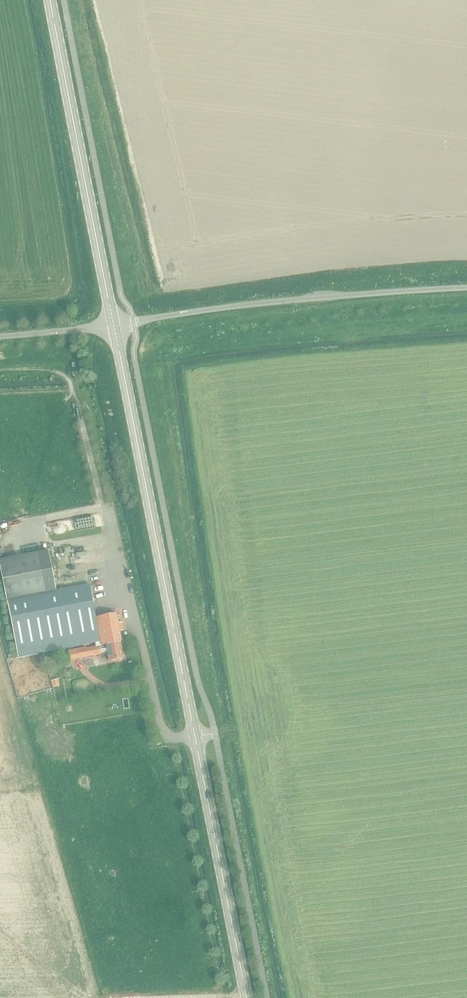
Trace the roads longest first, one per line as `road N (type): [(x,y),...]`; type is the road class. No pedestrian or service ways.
road 1 (tertiary): [(246,997),(113,325)]
road 2 (unclassified): [(113,325),(324,296),(466,290)]
road 3 (tertiary): [(113,325),(51,0)]

